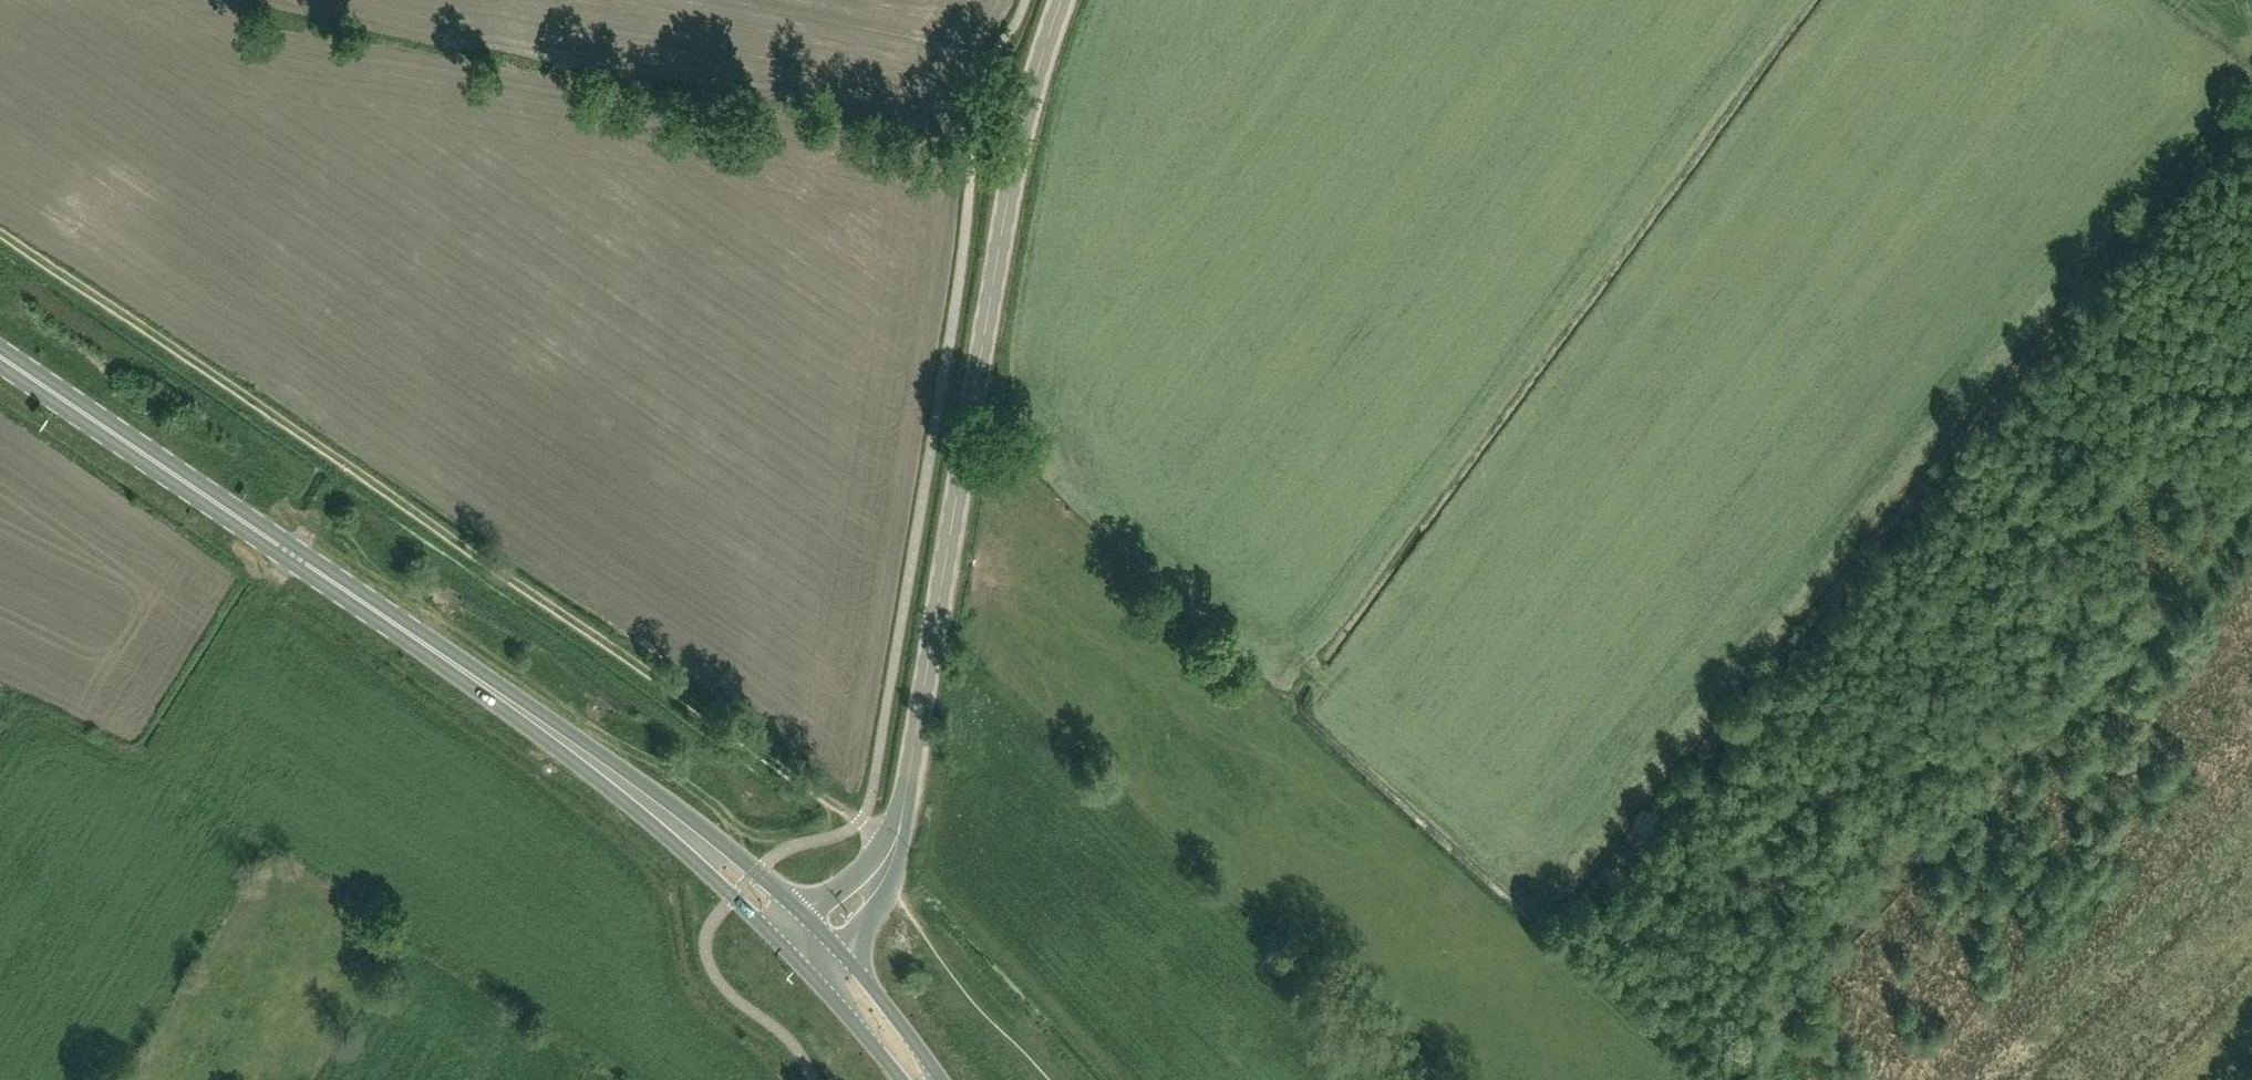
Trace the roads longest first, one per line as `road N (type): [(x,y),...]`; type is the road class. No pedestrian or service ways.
road 1 (track): [(861,821),(0,235)]
road 2 (tertiary): [(895,843),(1012,181),(1062,0)]
road 3 (primary): [(508,700),(0,357)]
road 4 (primary): [(508,700),(798,959)]
road 5 (primary): [(809,916),(639,781),(508,700)]
road 6 (primary): [(943,1079),(844,950)]
road 7 (primary): [(798,959),(902,1079)]
road 8 (track): [(268,591),(350,470)]
road 9 (tertiary): [(844,950),(882,904),(895,843)]

